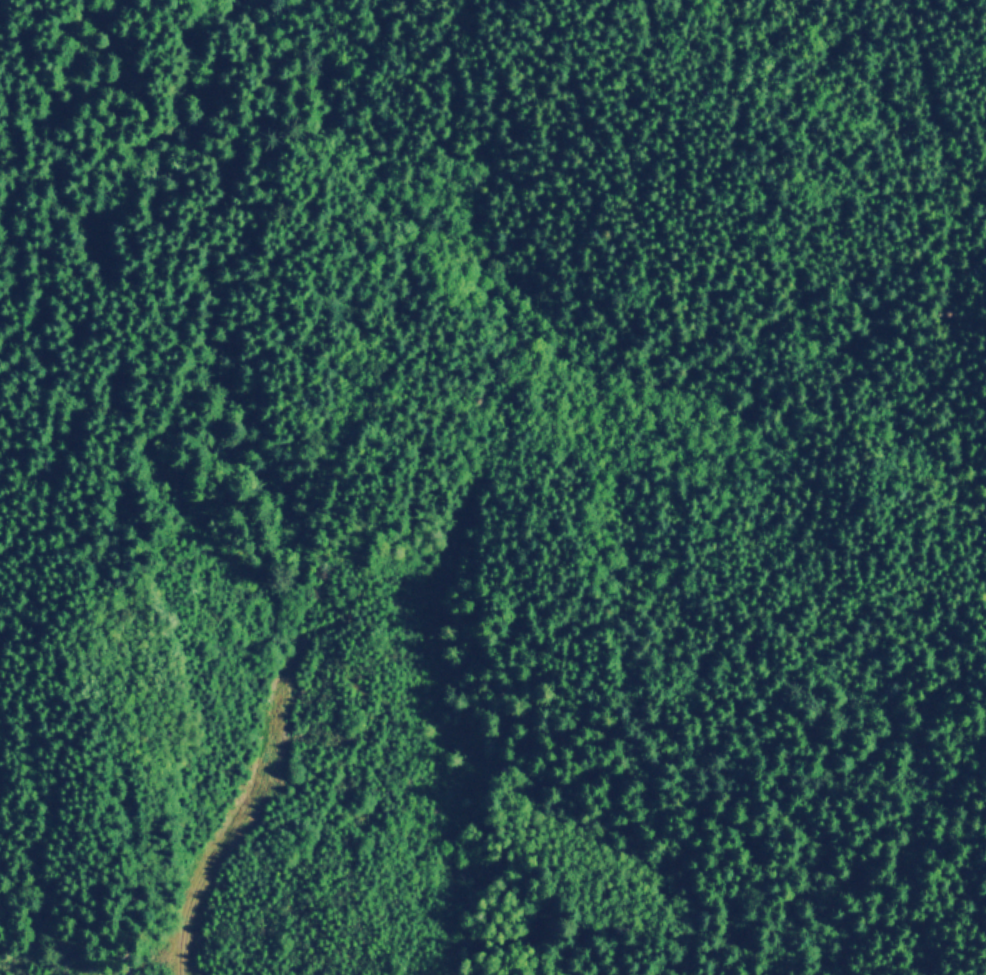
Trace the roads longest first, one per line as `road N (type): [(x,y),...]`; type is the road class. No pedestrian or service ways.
road 1 (track): [(183,974),(187,908),(254,791),(321,482),(374,390)]
road 2 (track): [(953,131),(918,0)]

